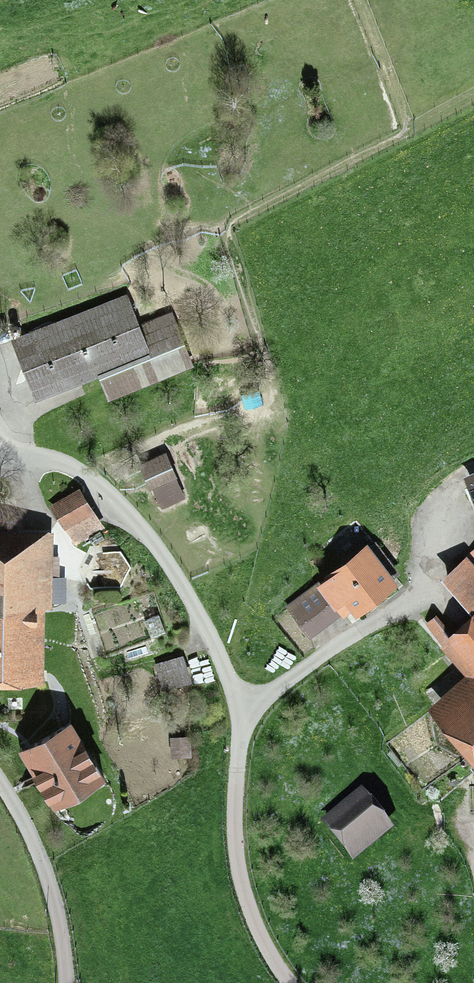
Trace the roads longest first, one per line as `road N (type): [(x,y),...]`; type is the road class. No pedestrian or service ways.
road 1 (track): [(182,434),(260,412),(270,398),(230,236),(233,223),(473,93)]
road 2 (track): [(410,130),(360,0)]

